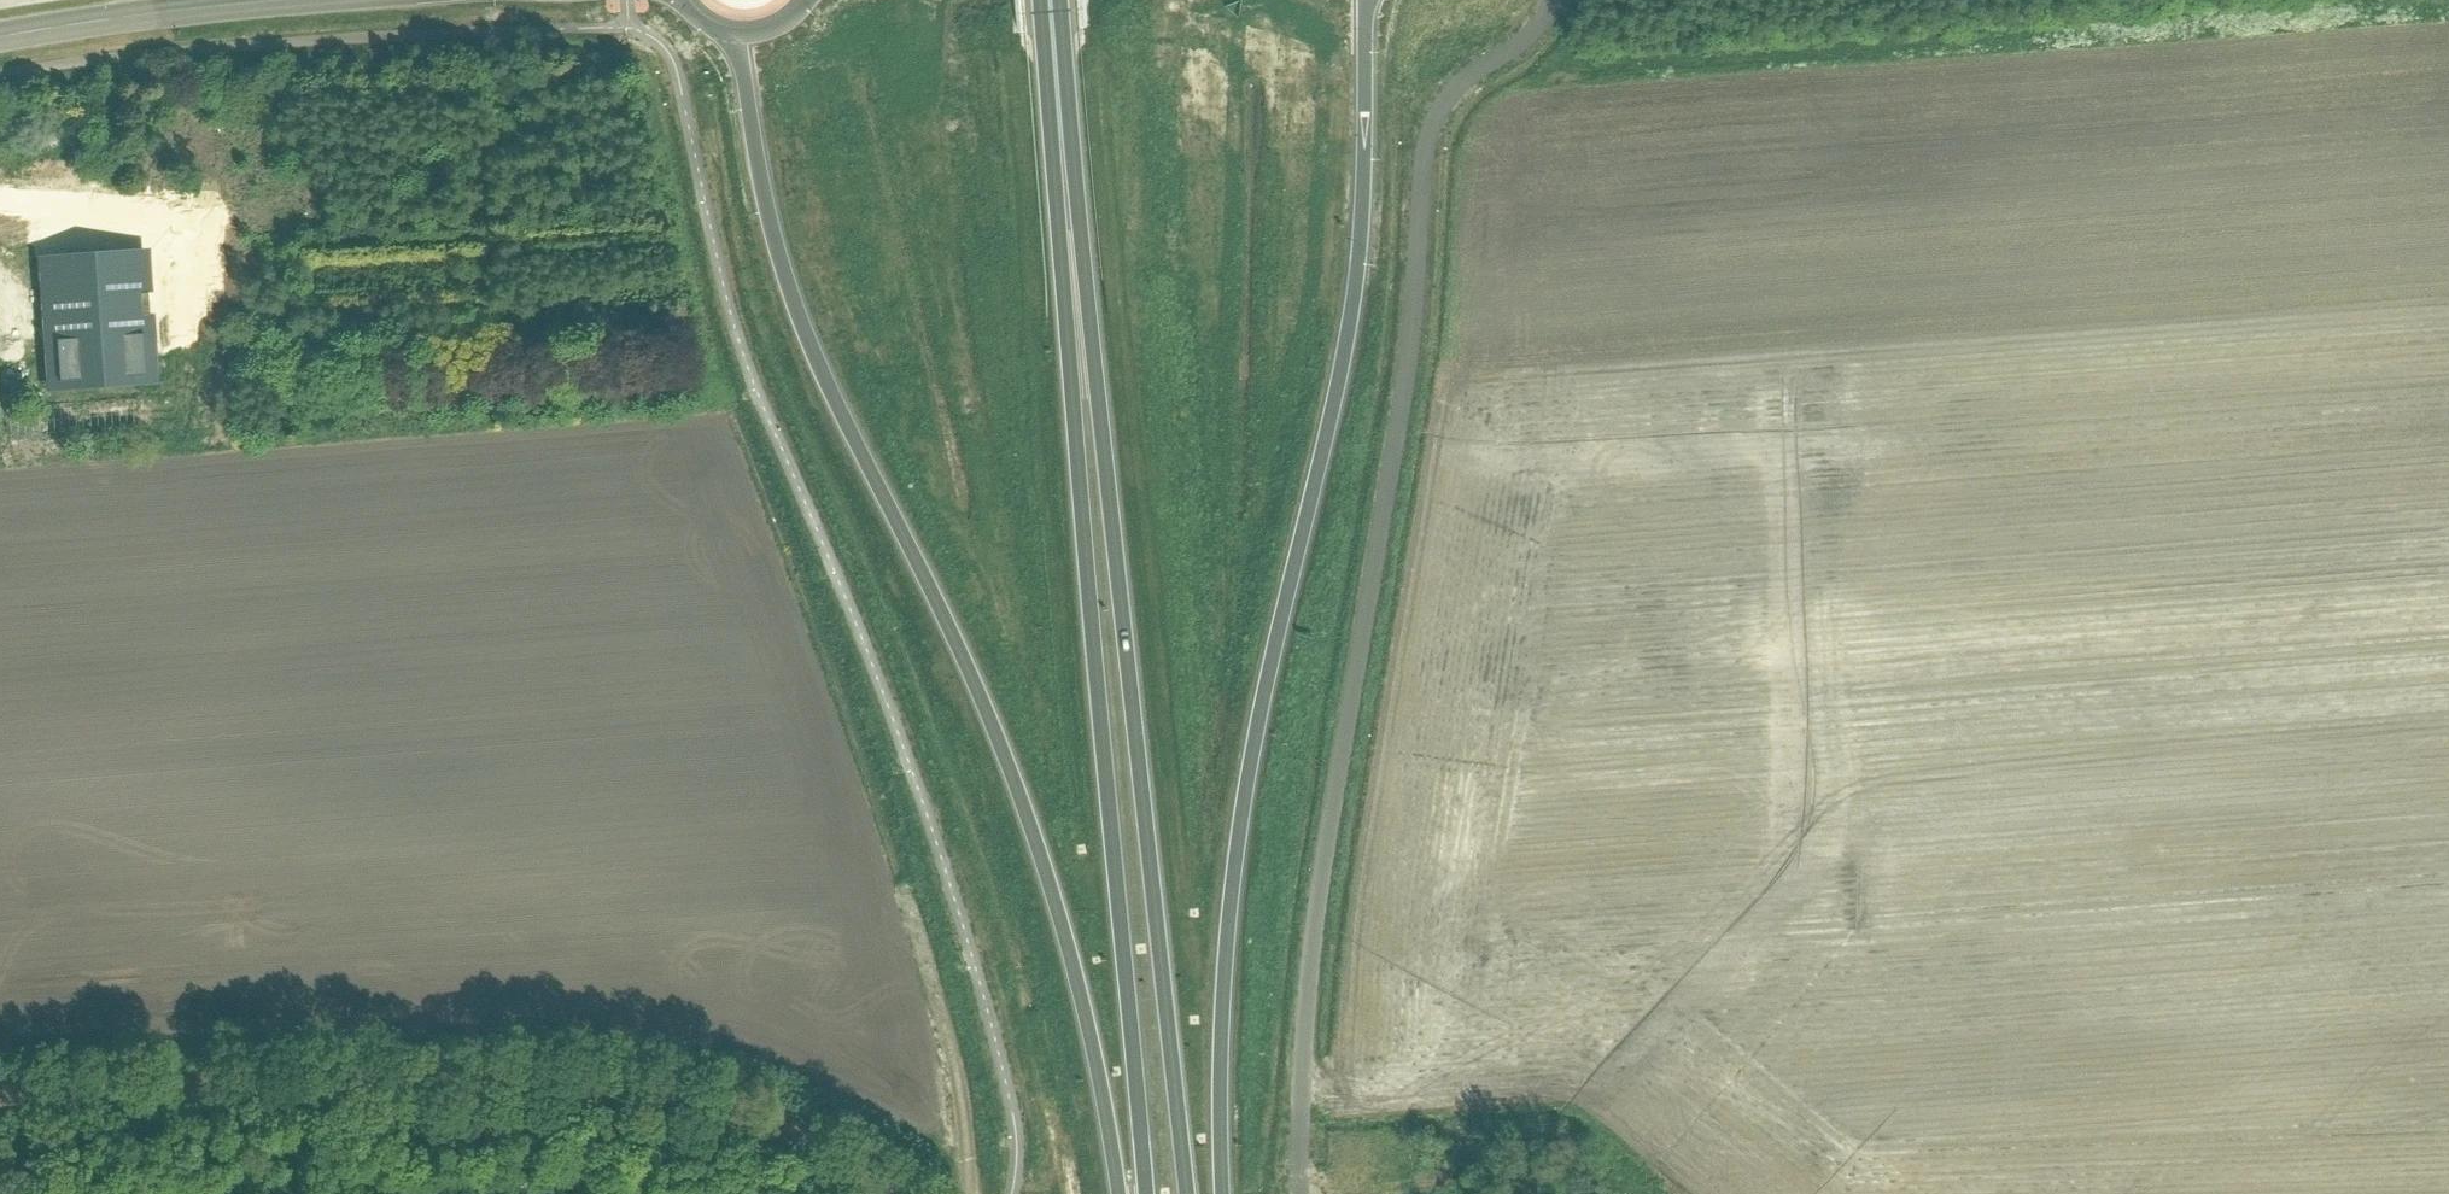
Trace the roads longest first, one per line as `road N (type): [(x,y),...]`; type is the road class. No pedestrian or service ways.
road 1 (primary): [(735,34),(785,276),(830,386),(963,659),(1051,890),(1118,1193)]
road 2 (primary): [(1222,1193),(1224,989),(1245,802),(1353,316),(1370,0)]
road 3 (trunk): [(1171,1054),(1107,461),(1062,147)]
road 4 (unclassified): [(878,1193),(811,1152),(729,1117),(596,1088),(0,1094)]
road 5 (primary): [(1075,410),(1146,1193)]
road 6 (secondary): [(0,36),(275,0)]
road 7 (trunk): [(1062,147),(1075,410)]
road 8 (trunk): [(1062,147),(1050,0)]
road 9 (primary): [(1187,1193),(1171,1054)]

